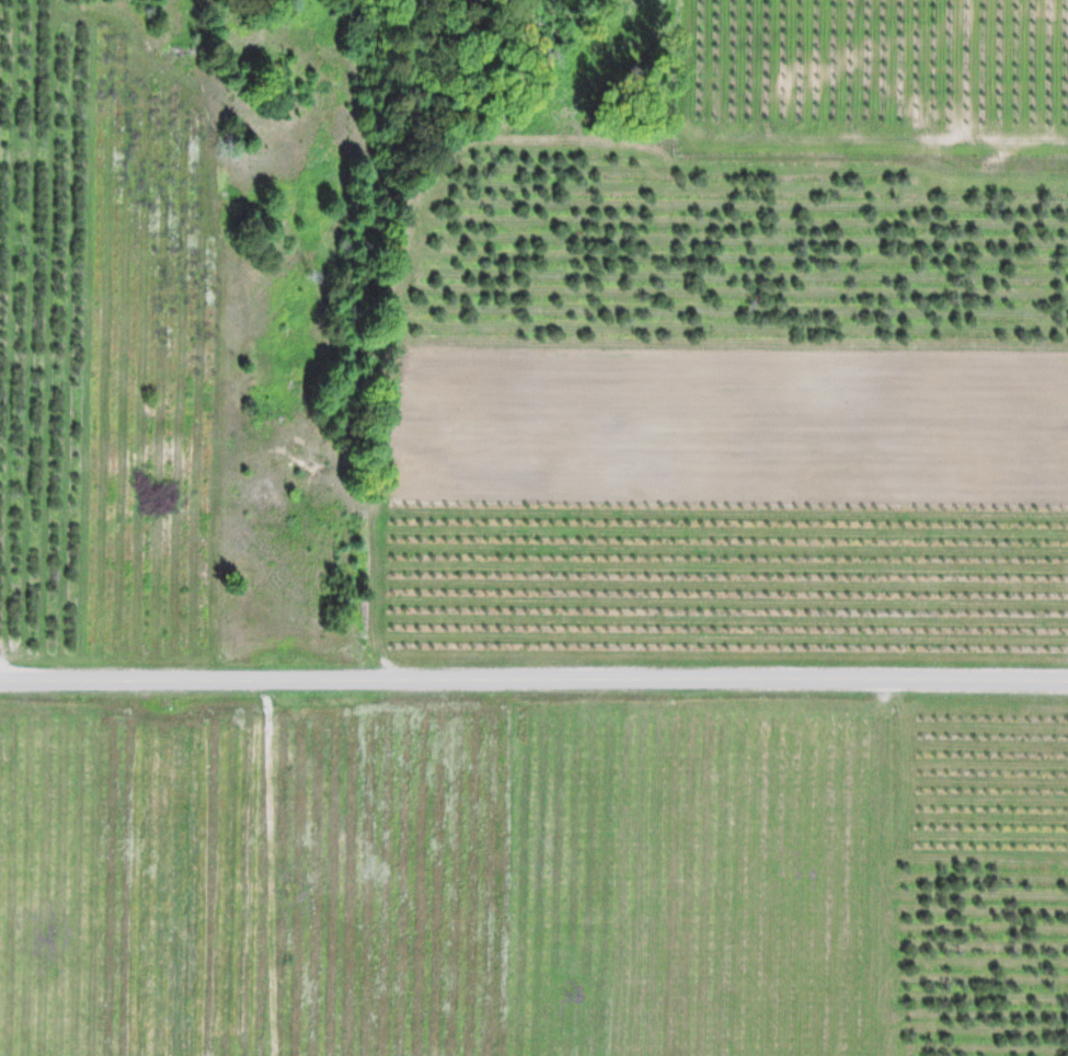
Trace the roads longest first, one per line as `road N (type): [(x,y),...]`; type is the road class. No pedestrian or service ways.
road 1 (residential): [(1067,685),(0,682)]

